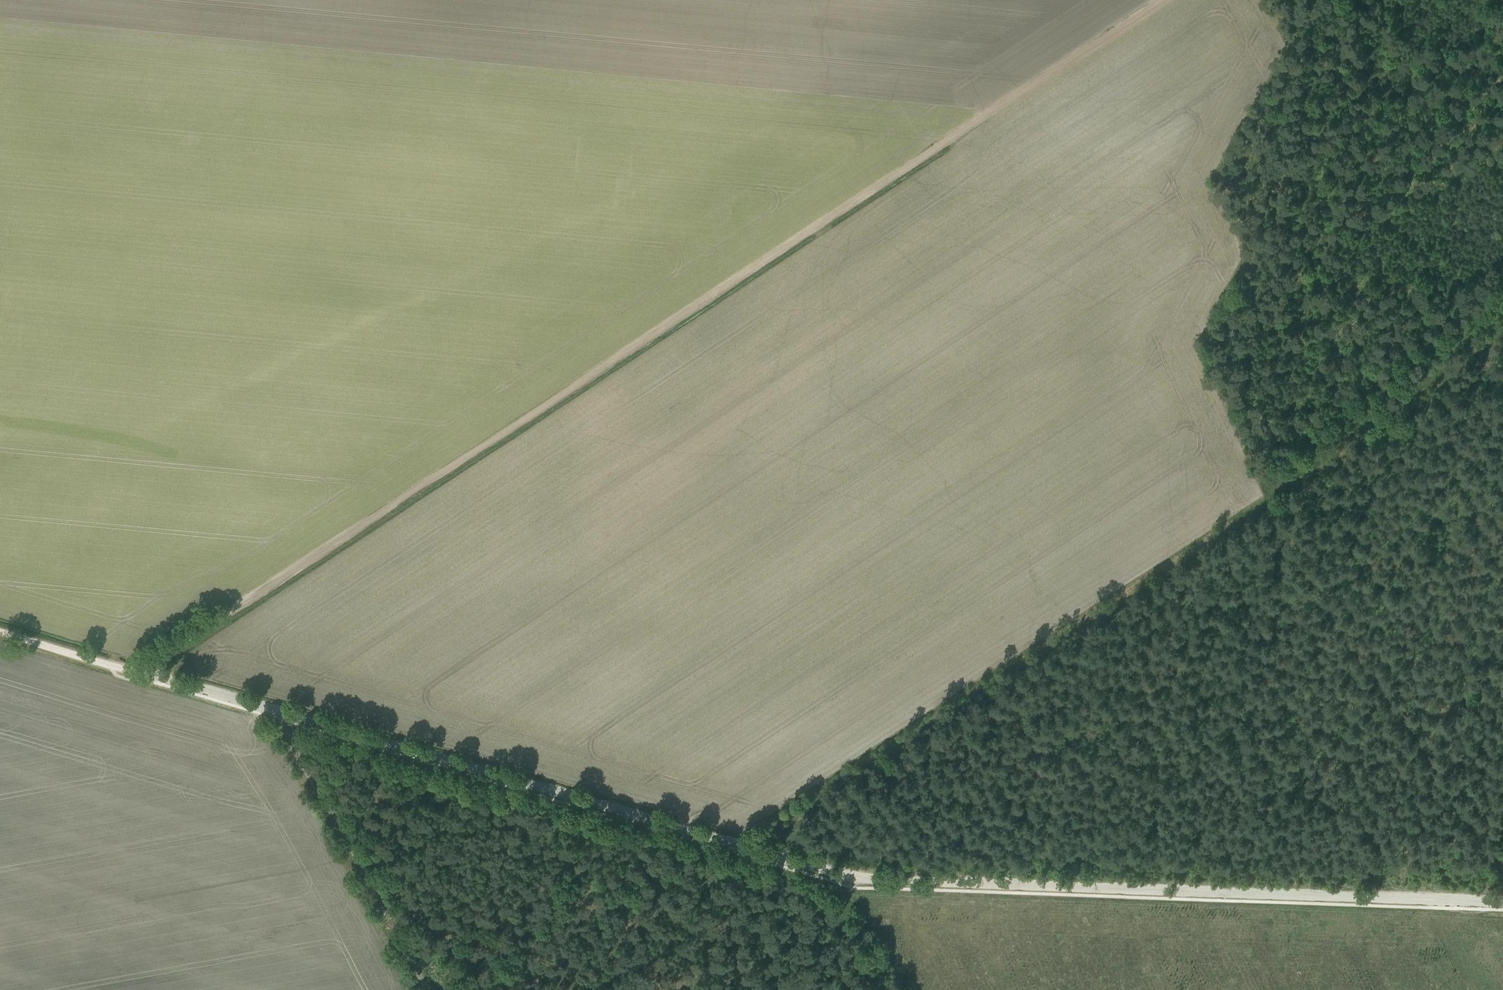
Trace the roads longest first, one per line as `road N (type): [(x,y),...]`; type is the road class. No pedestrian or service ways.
road 1 (track): [(112,667),(841,873),(1502,899)]
road 2 (track): [(1163,0),(142,673)]

